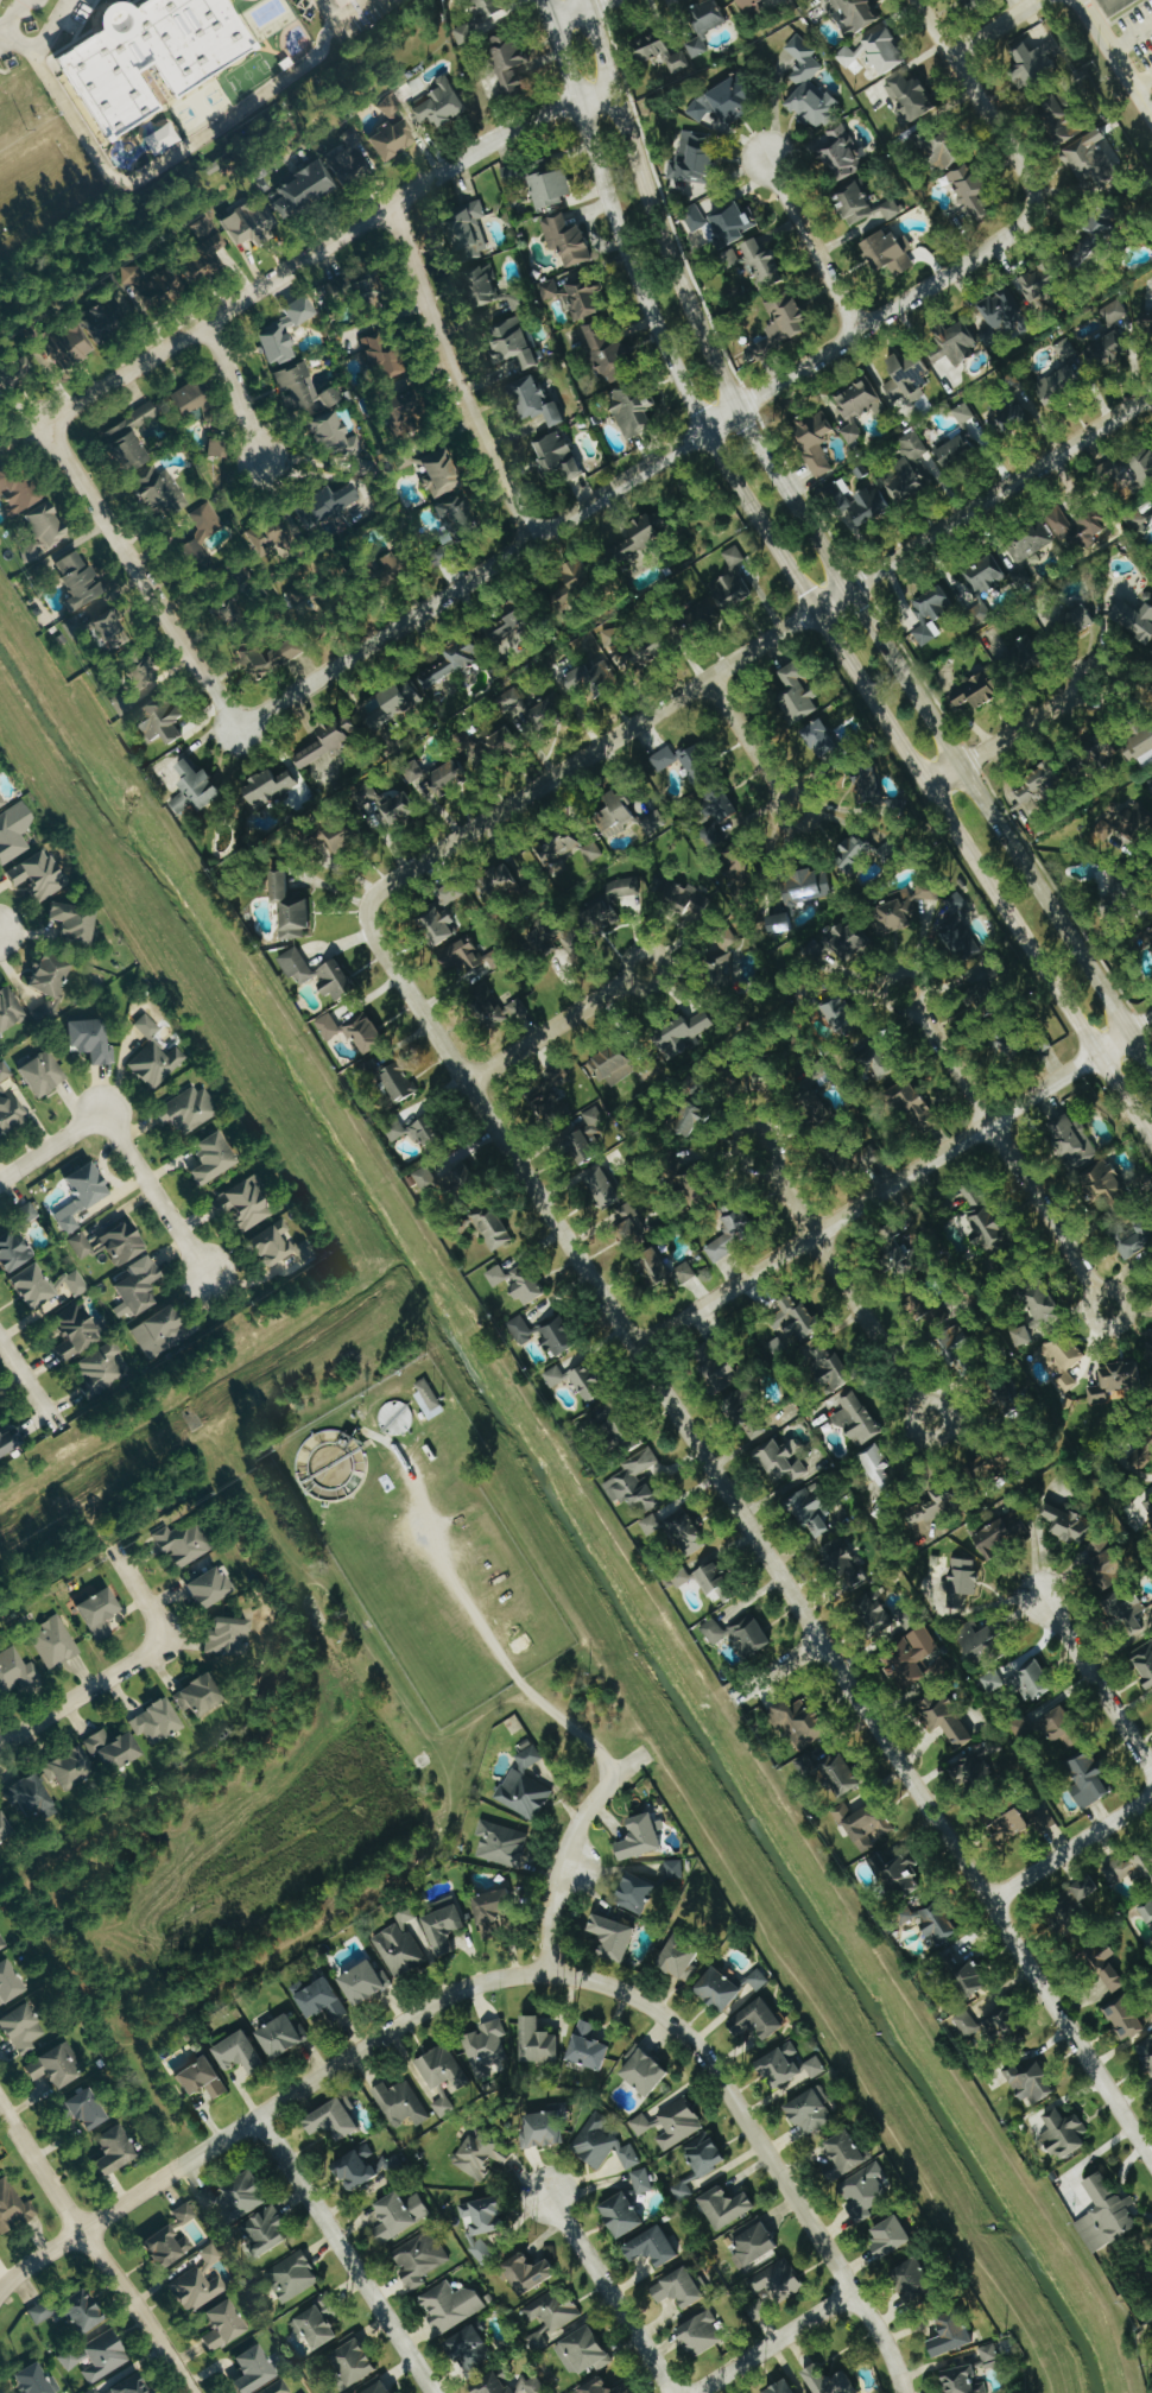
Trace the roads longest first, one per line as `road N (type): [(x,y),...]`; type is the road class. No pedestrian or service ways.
road 1 (residential): [(1151,2164),(368,932),(365,912)]
road 2 (secondary): [(547,19),(686,393),(765,531),(1151,1143)]
road 3 (residential): [(235,734),(1027,224)]
road 4 (residential): [(365,912),(378,891),(1132,406),(1151,402)]
road 5 (residential): [(615,90),(505,133),(46,429)]
road 6 (residential): [(0,2293),(34,2260),(435,1999),(494,1977),(546,1973)]
road 7 (secondary): [(853,585),(798,509),(723,374),(584,8)]
road 8 (residential): [(633,1348),(1151,1018)]
road 9 (residential): [(902,2392),(888,2348),(698,2051),(650,2005),(546,1973)]
road 10 (secondary): [(1151,1063),(853,585)]
road 11 (residential): [(1119,1325),(905,990)]
road 12 (residential): [(392,205),(442,346),(532,544)]
road 13 (residential): [(46,429),(235,734)]
road 14 (residential): [(193,2392),(0,2108)]
road 15 (residential): [(431,2392),(259,2119)]
road 16 (residential): [(920,1406),(770,1170)]
road 17 (residential): [(1027,224),(1034,205),(1030,182),(915,0)]
road 18 (residential): [(546,1973),(553,1887),(569,1841),(597,1794),(644,1753)]
road 19 (residential): [(673,2392),(549,2195)]
road 20 (residential): [(1151,1769),(1038,1591)]
road 21 (residential): [(985,1903),(1151,1795)]
road 22 (residential): [(926,785),(1095,682)]
road 23 (residential): [(856,333),(766,158)]
road 24 (residential): [(0,1744),(162,1638)]
road 25 (residential): [(467,1087),(628,983)]
road 26 (residential): [(203,1274),(97,1118)]
road 27 (residential): [(696,2392),(853,2292)]
road 28 (residential): [(707,678),(792,812)]
road 29 (residential): [(211,322),(265,470)]
road 30 (residential): [(770,1170),(773,1139),(759,1132),(742,1137),(740,1166),(754,1175),(770,1170)]
road 31 (residential): [(939,1441),(948,1414),(936,1404),(920,1406),(910,1417),(912,1432),(924,1443),(939,1441)]
road 32 (residential): [(628,983),(657,986),(664,973),(659,957),(632,955),(628,983)]

